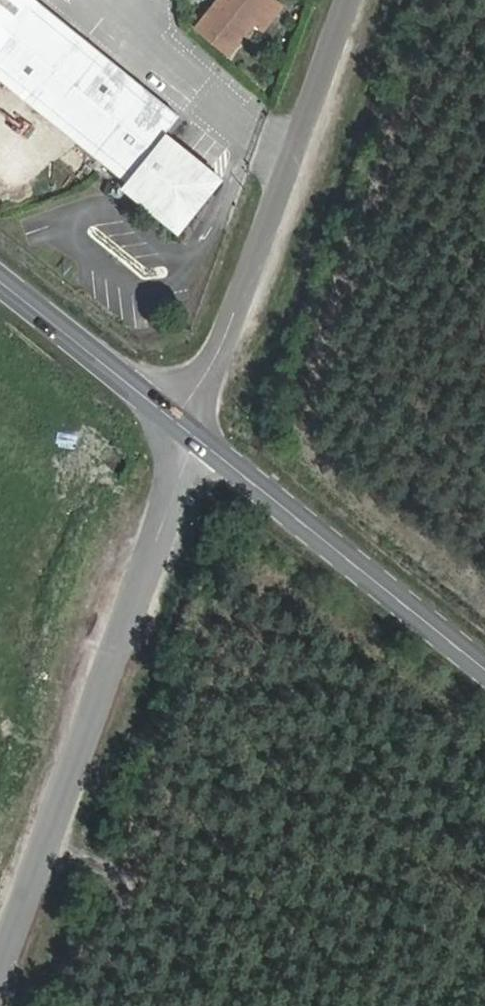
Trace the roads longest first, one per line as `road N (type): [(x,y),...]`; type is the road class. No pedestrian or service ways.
road 1 (unclassified): [(0,972),(171,507),(189,431)]
road 2 (unclassified): [(189,431),(346,0)]
road 3 (secondary): [(189,431),(484,669)]
road 4 (secondary): [(0,283),(189,431)]

